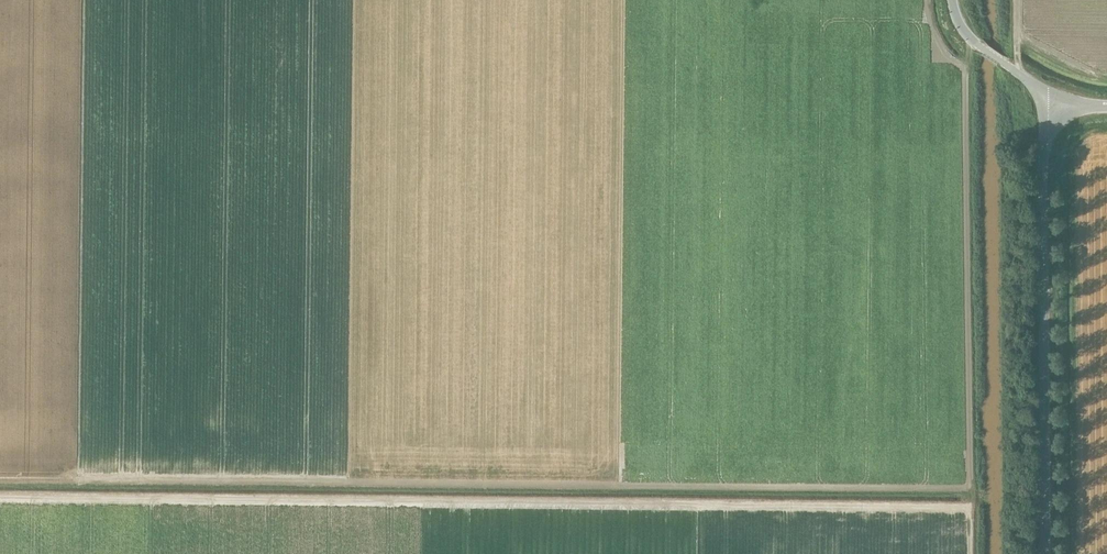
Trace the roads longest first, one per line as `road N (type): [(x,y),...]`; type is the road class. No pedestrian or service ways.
road 1 (unclassified): [(1045,553),(1043,105)]
road 2 (unclassified): [(1043,105),(1033,85),(966,34),(951,0)]

